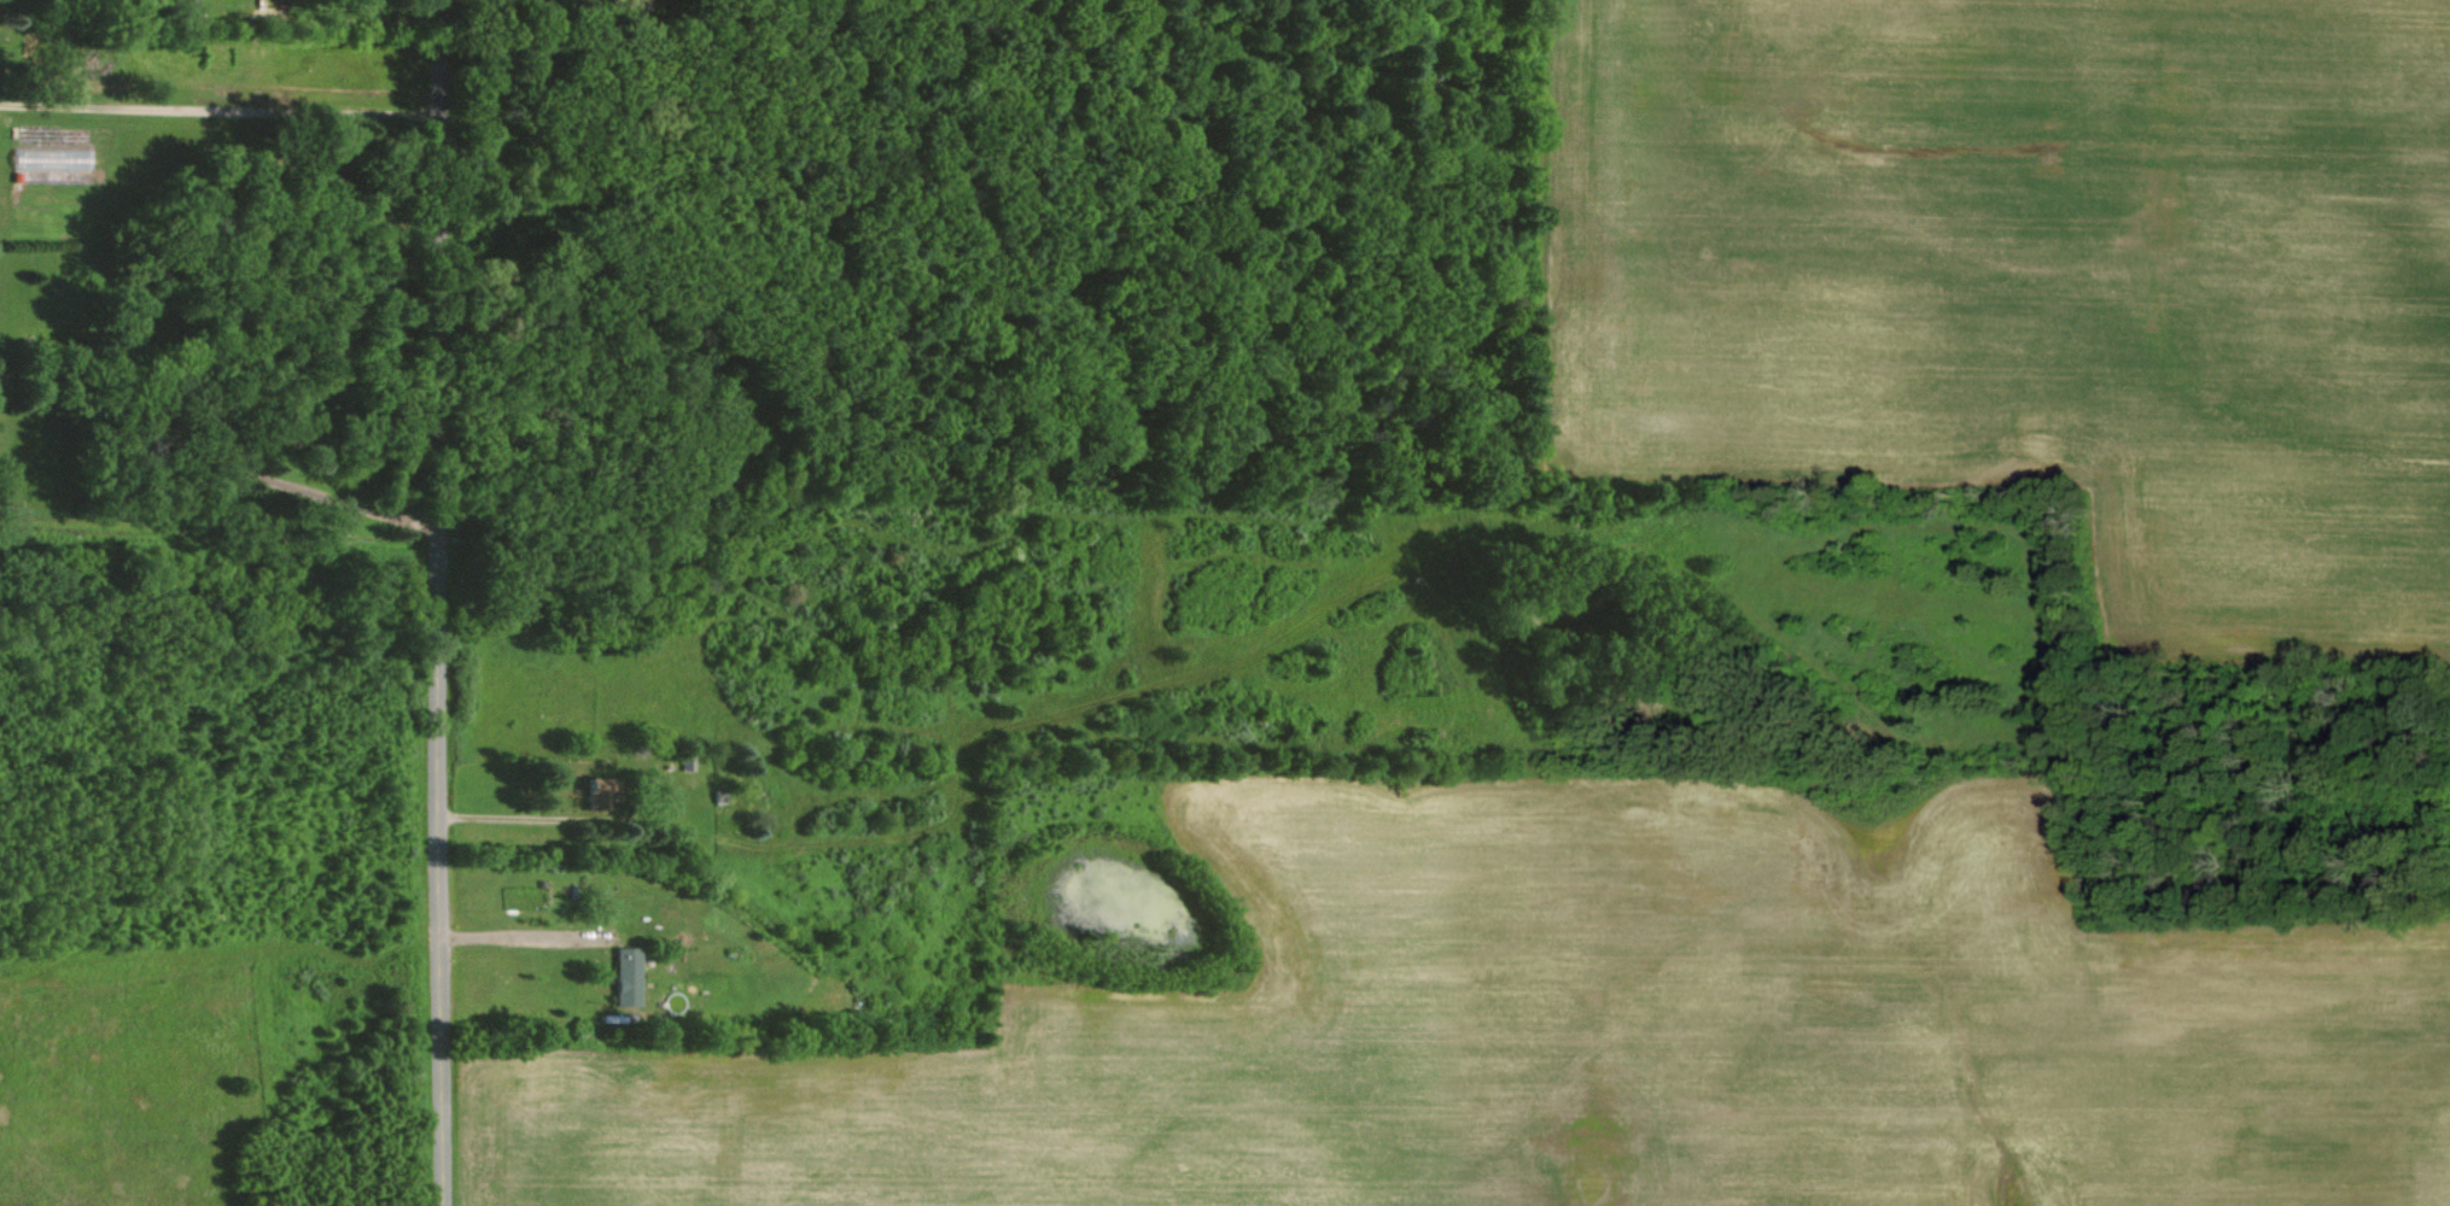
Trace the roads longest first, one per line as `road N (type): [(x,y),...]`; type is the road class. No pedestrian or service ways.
road 1 (residential): [(450,1205),(450,0)]

